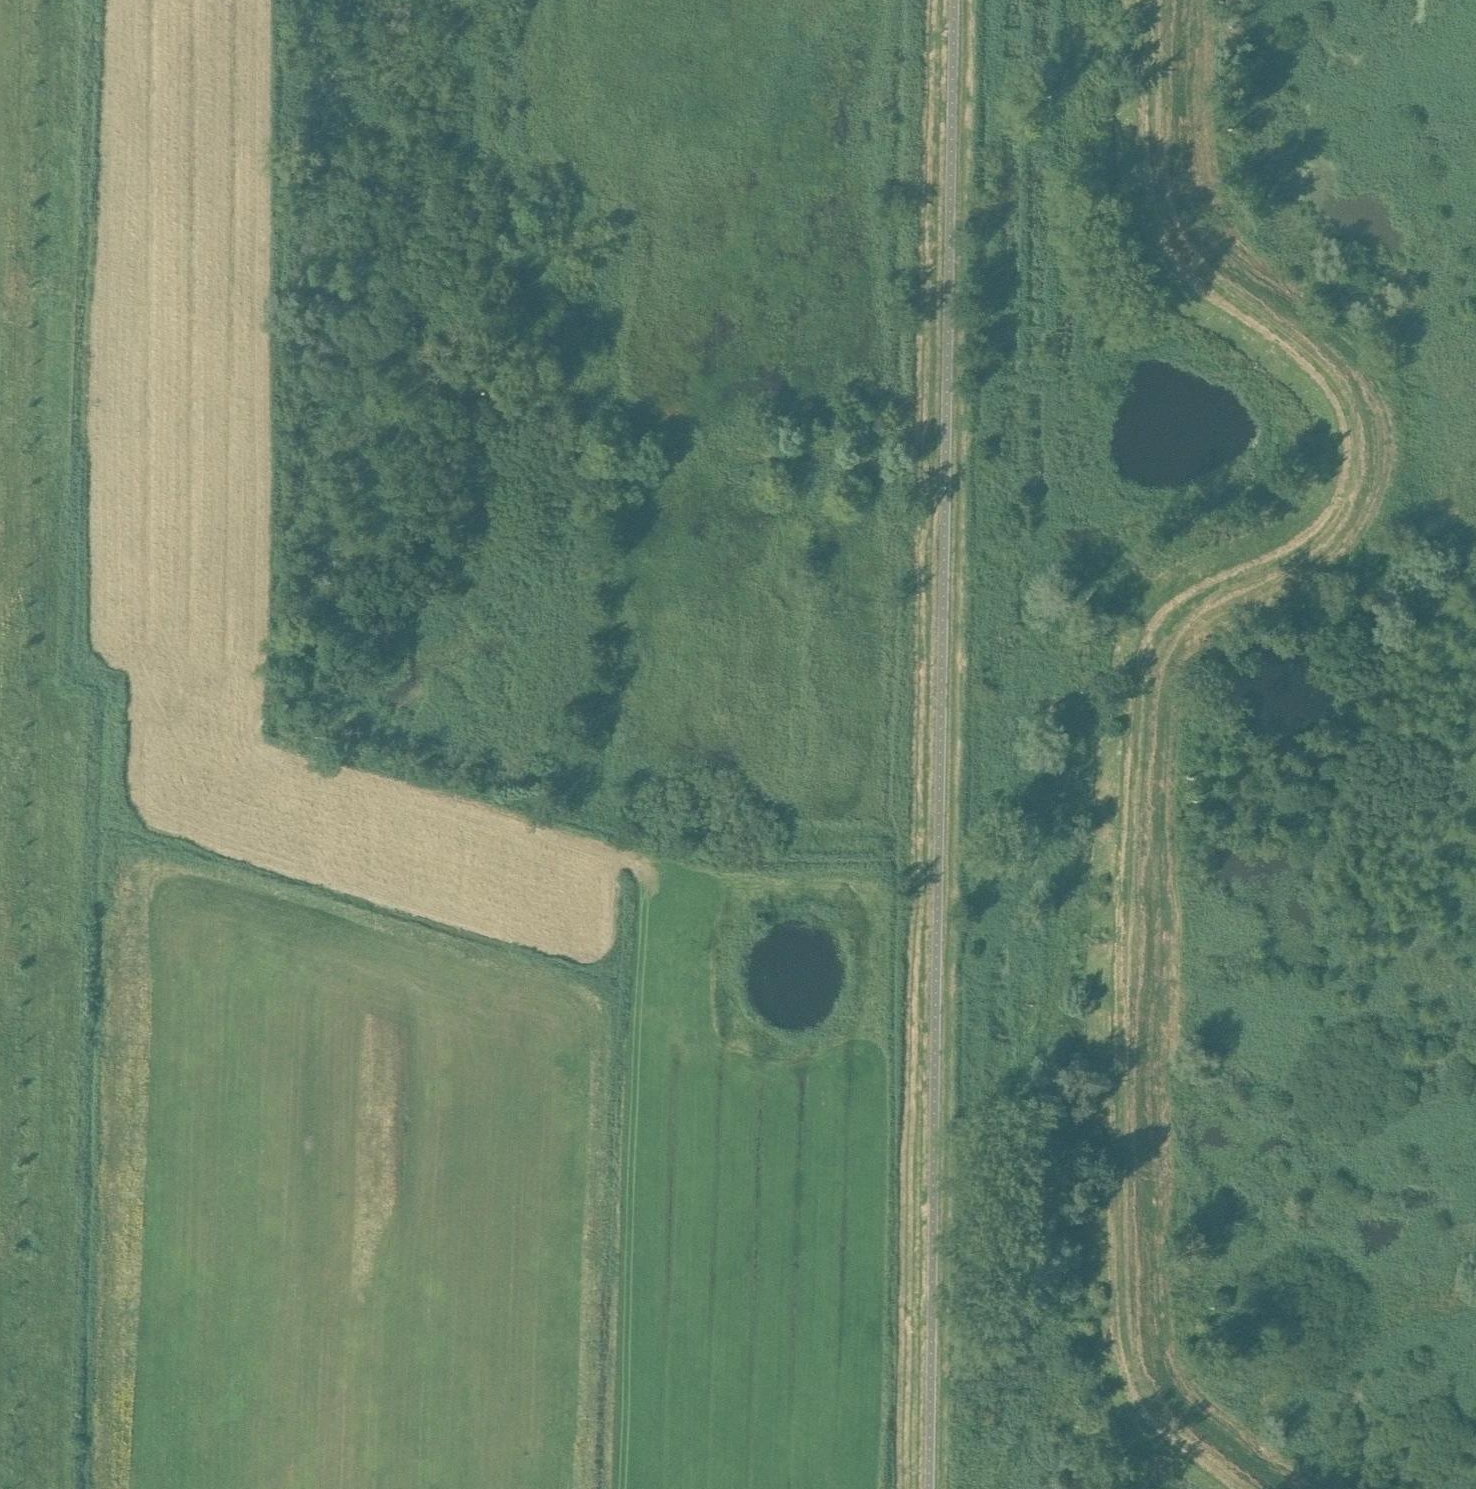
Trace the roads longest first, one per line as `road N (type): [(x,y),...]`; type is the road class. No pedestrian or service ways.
road 1 (track): [(1236,1488),(1164,1430),(1143,1403),(1123,1342),(1118,1067),(1134,707),(1150,646),(1172,618),(1198,597),(1301,548),(1326,524),(1344,493),(1351,442),(1326,377),(1200,278),(1167,227),(1153,165),(1153,0)]

